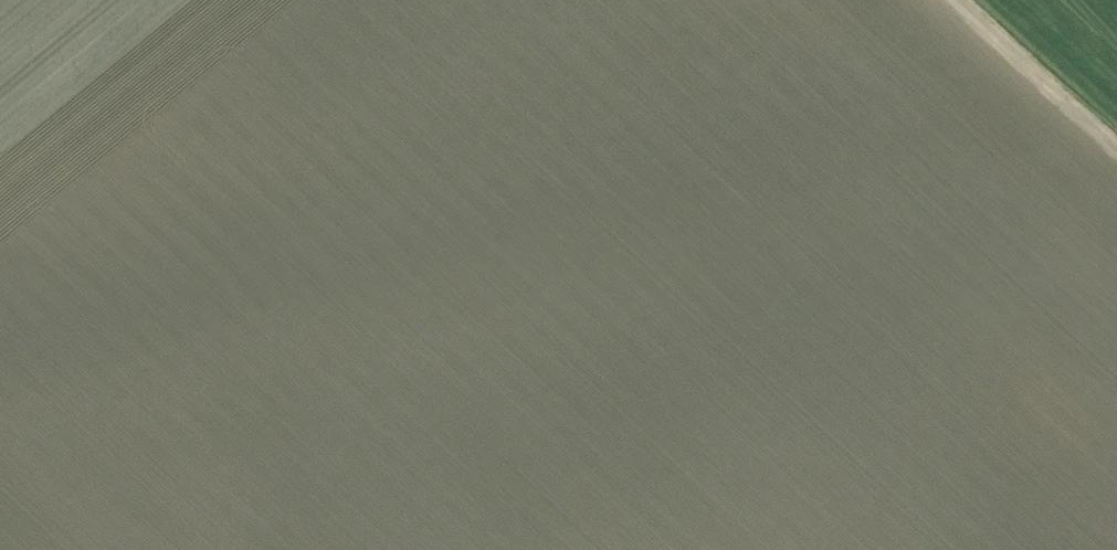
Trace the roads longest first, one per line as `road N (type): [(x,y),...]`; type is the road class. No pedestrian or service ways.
road 1 (track): [(1116,160),(946,0)]

